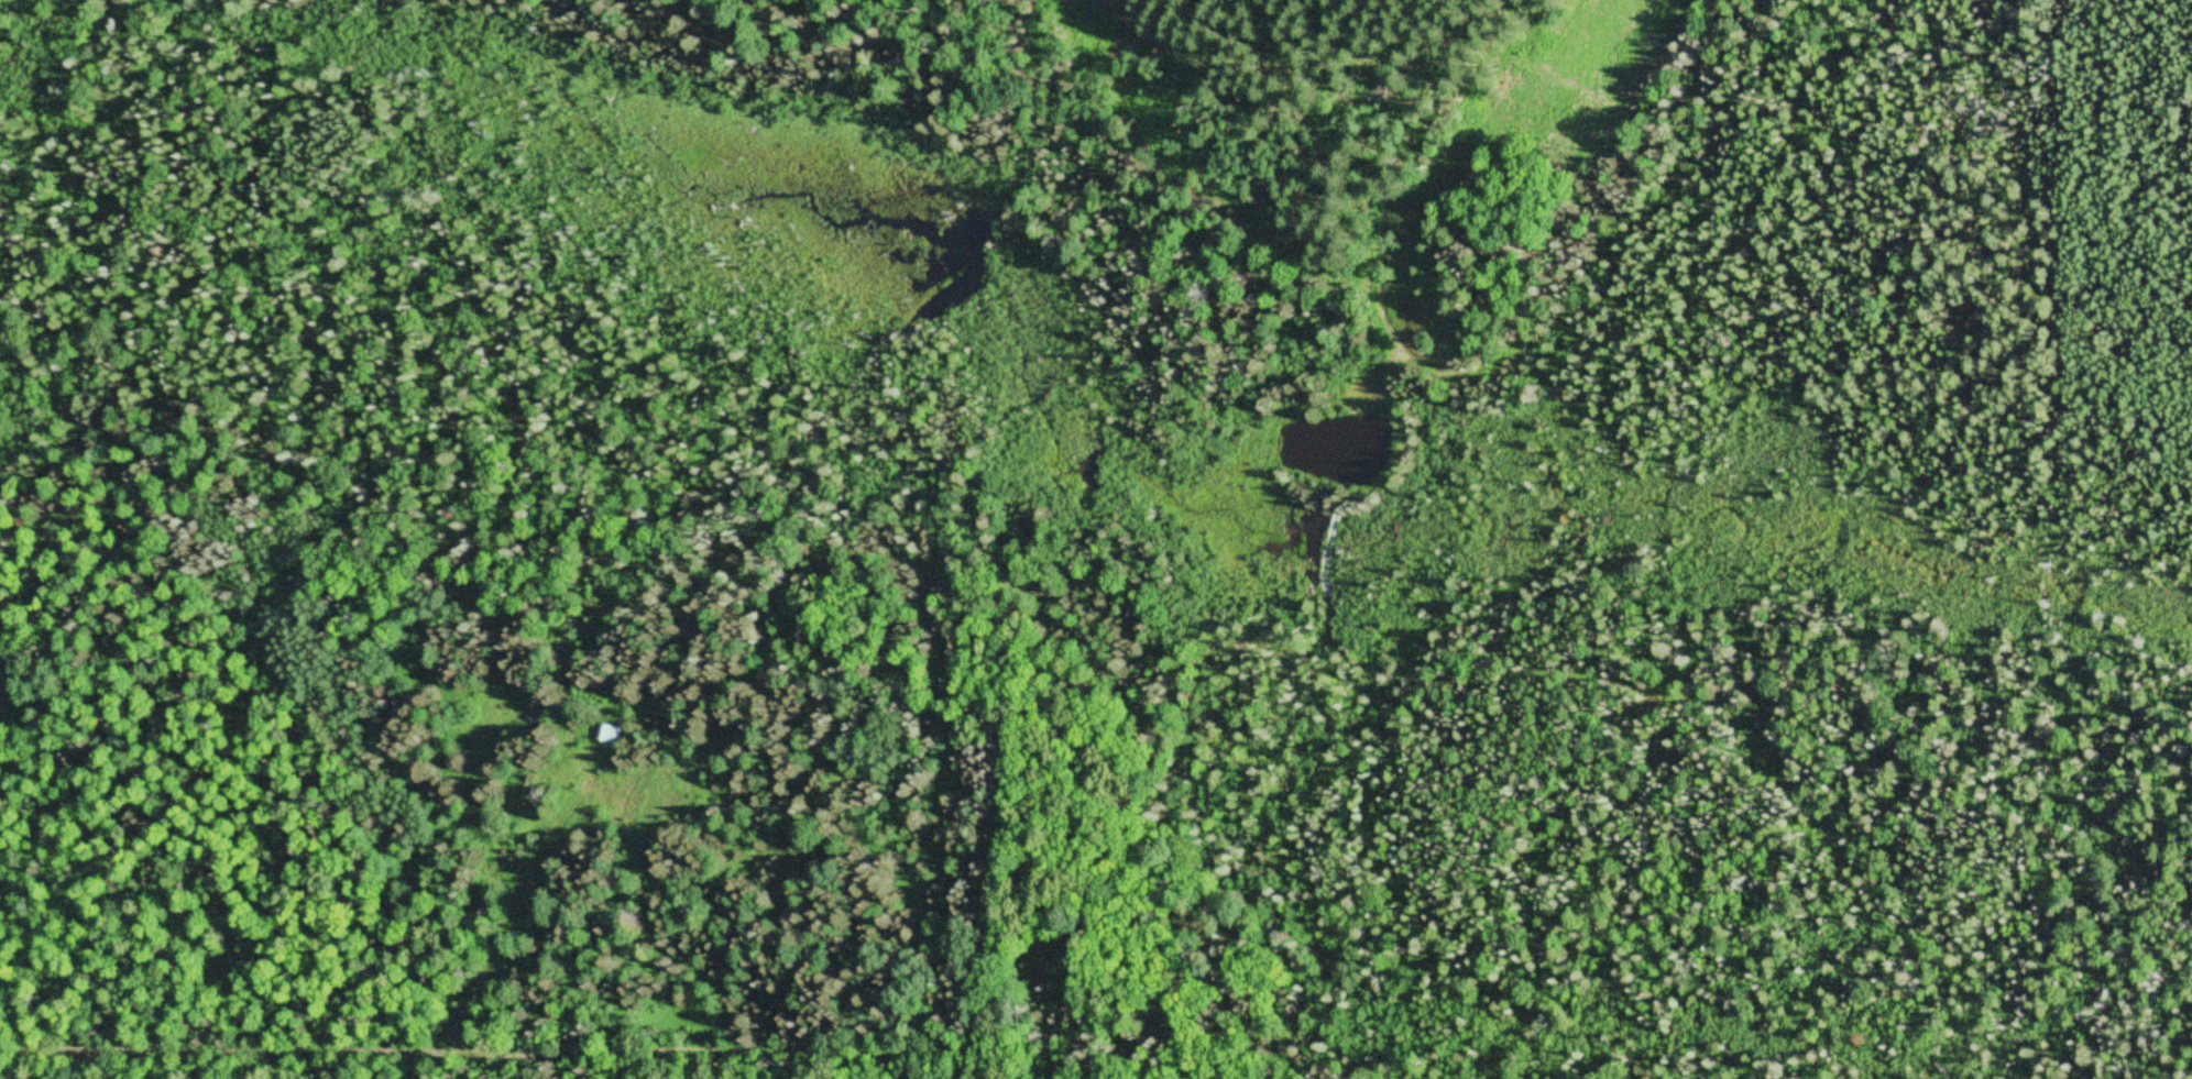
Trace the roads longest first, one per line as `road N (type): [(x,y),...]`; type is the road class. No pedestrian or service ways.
road 1 (residential): [(1101,1078),(1093,1058),(1060,1049),(0,1044)]

